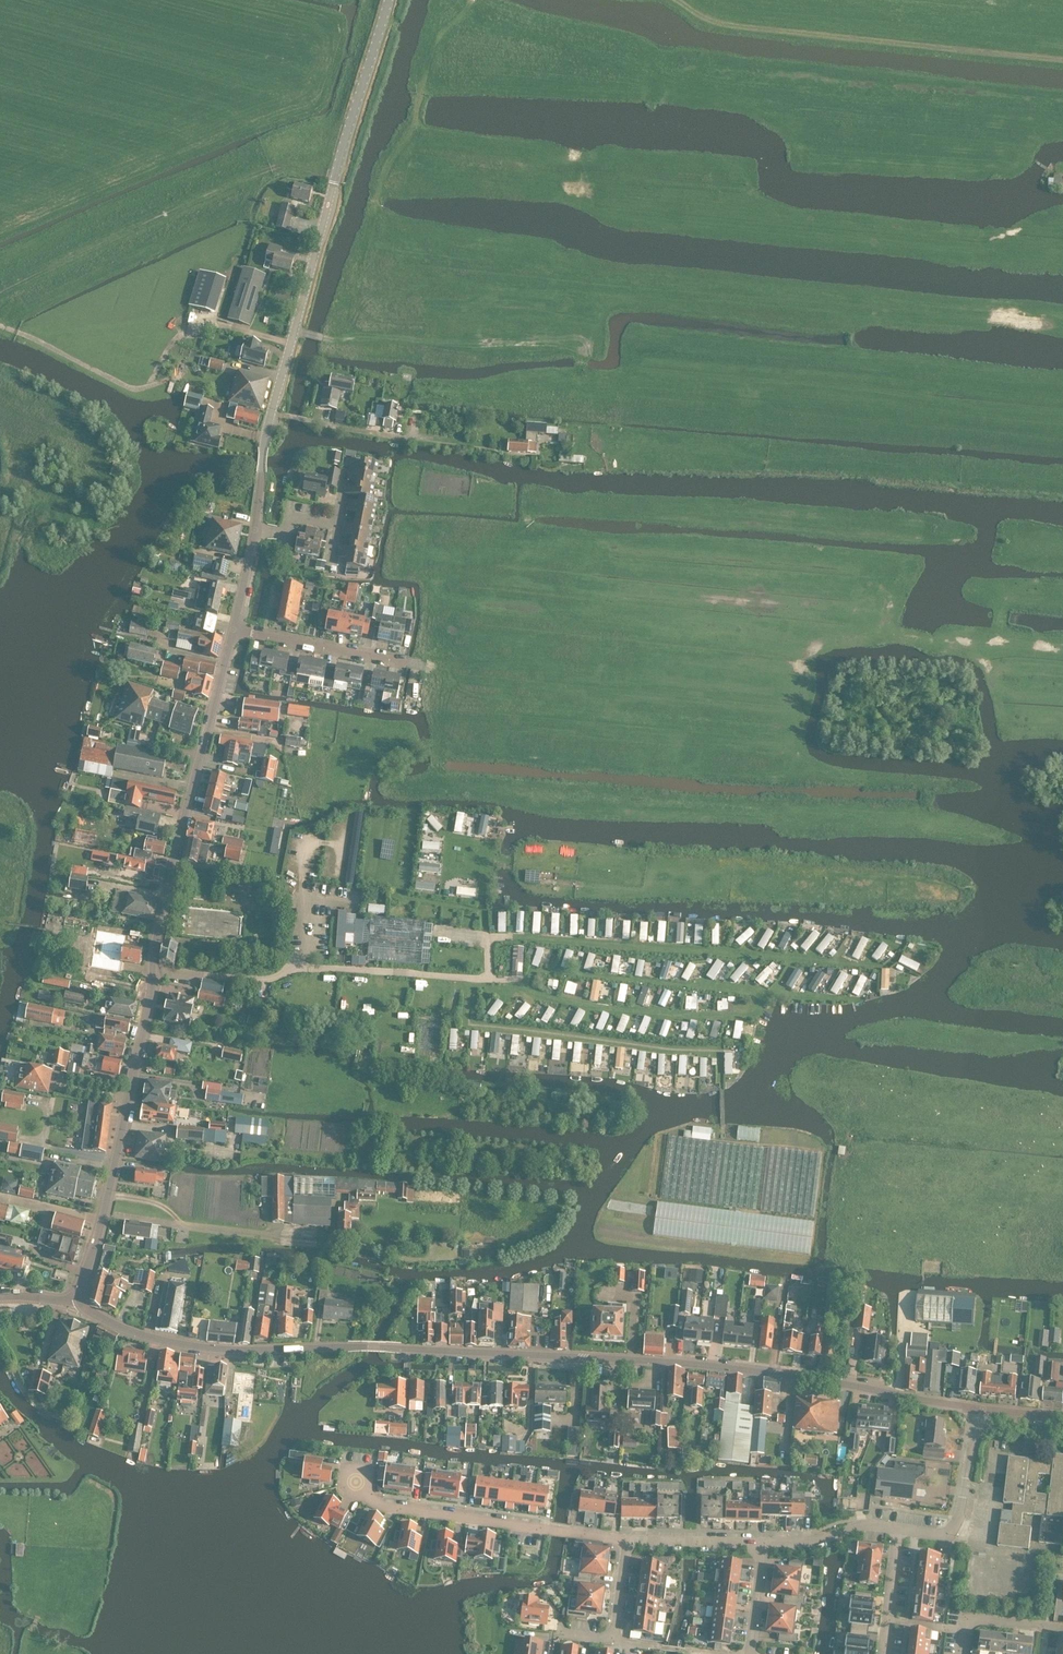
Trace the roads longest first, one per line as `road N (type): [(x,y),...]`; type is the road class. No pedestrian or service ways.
road 1 (tertiary): [(986,1409),(781,1373),(637,1359),(193,1344),(125,1328),(79,1299)]
road 2 (tertiary): [(79,1299),(134,1074),(182,823),(233,628)]
road 3 (tertiary): [(254,530),(271,414),(386,0)]
road 4 (track): [(677,0),(715,23),(1062,60)]
road 5 (track): [(322,339),(335,339),(389,170),(417,121),(431,53),(471,0)]
road 6 (track): [(878,965),(513,936)]
road 7 (track): [(334,176),(275,163),(0,293)]
road 8 (track): [(793,957),(784,980),(737,1014),(597,1006),(530,993),(517,978)]
road 9 (unclassified): [(624,1538),(379,1501),(356,1482)]
road 10 (track): [(766,997),(556,970),(517,978)]
road 11 (track): [(0,325),(133,389),(177,376)]
road 12 (residential): [(898,1528),(941,1533),(955,1525),(986,1409)]
road 13 (track): [(149,386),(171,343),(197,329),(227,326),(291,344)]
road 14 (residential): [(402,661),(233,628)]
road 15 (residential): [(760,1541),(817,1540),(866,1524),(898,1528)]
road 16 (unclassified): [(624,1538),(760,1541)]
road 17 (unclassified): [(960,1653),(963,1630),(979,1617),(1062,1628)]
road 18 (residential): [(898,1528),(883,1653)]

